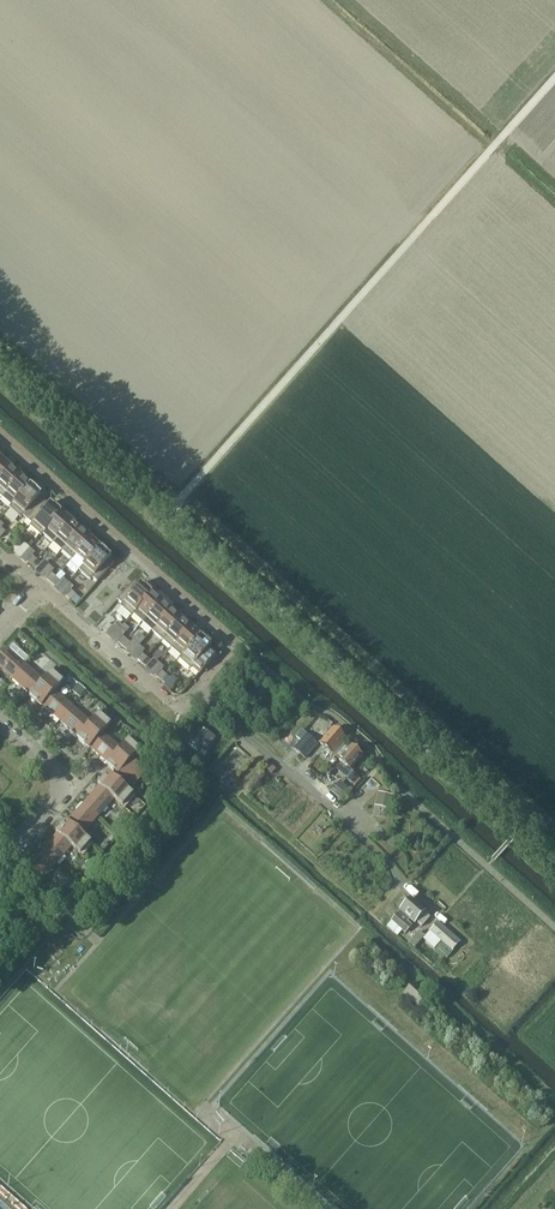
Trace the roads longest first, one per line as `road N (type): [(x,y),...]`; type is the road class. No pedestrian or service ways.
road 1 (tertiary): [(554,857),(0,365)]
road 2 (track): [(169,513),(554,74)]
road 3 (residential): [(224,713),(199,691),(176,705),(41,587)]
road 4 (residential): [(3,860),(62,785),(0,725)]

